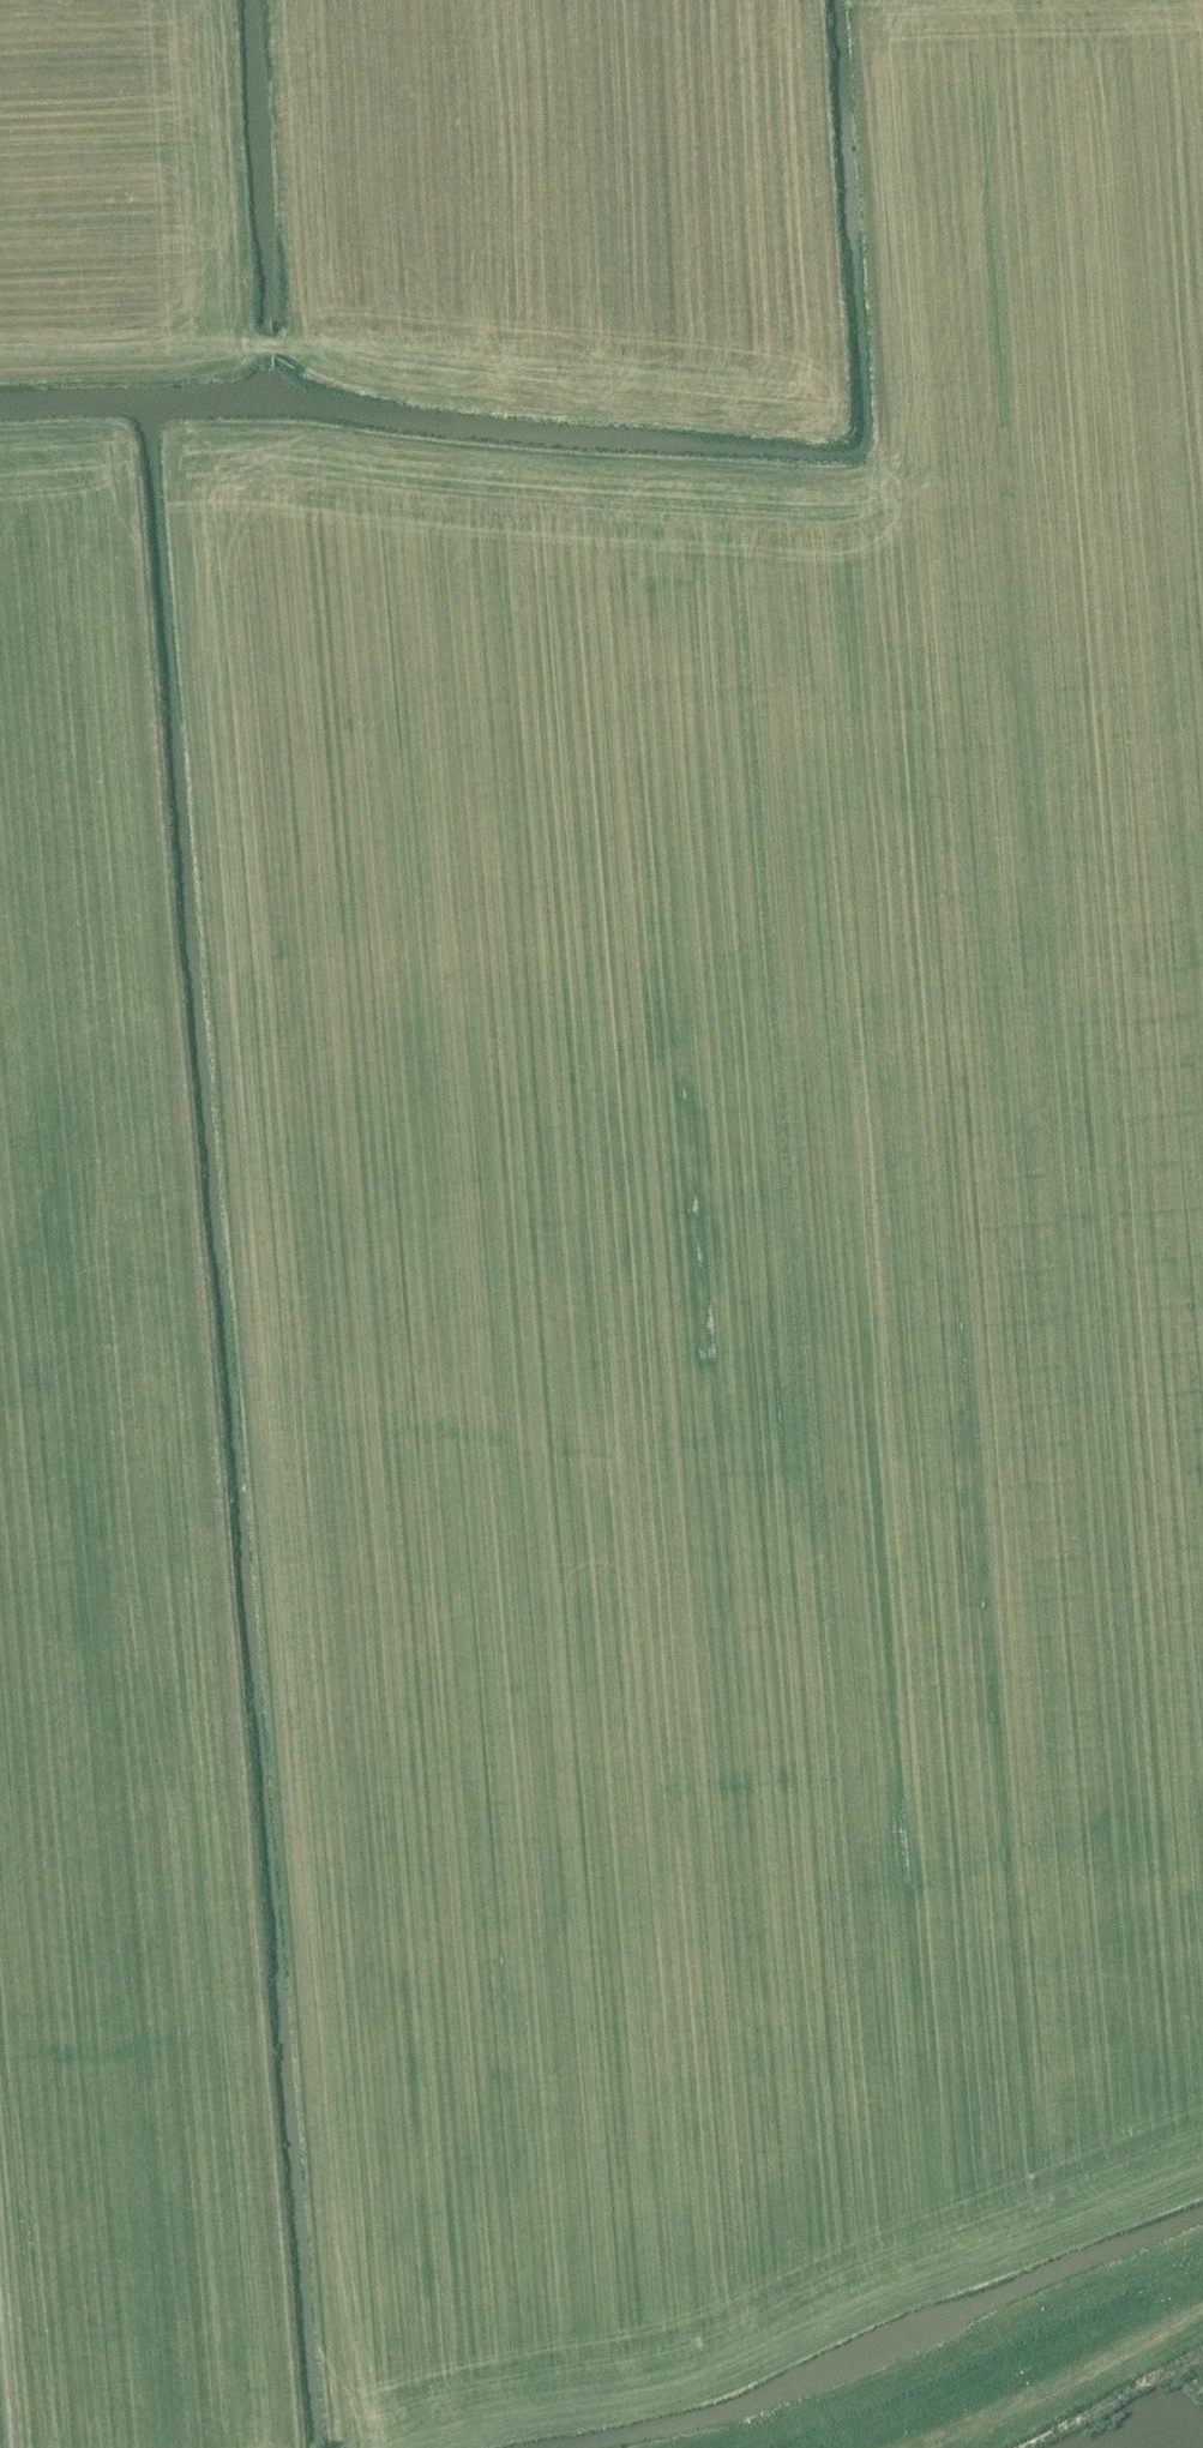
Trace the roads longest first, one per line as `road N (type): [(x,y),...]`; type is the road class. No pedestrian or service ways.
road 1 (track): [(0,2325),(11,2447)]

